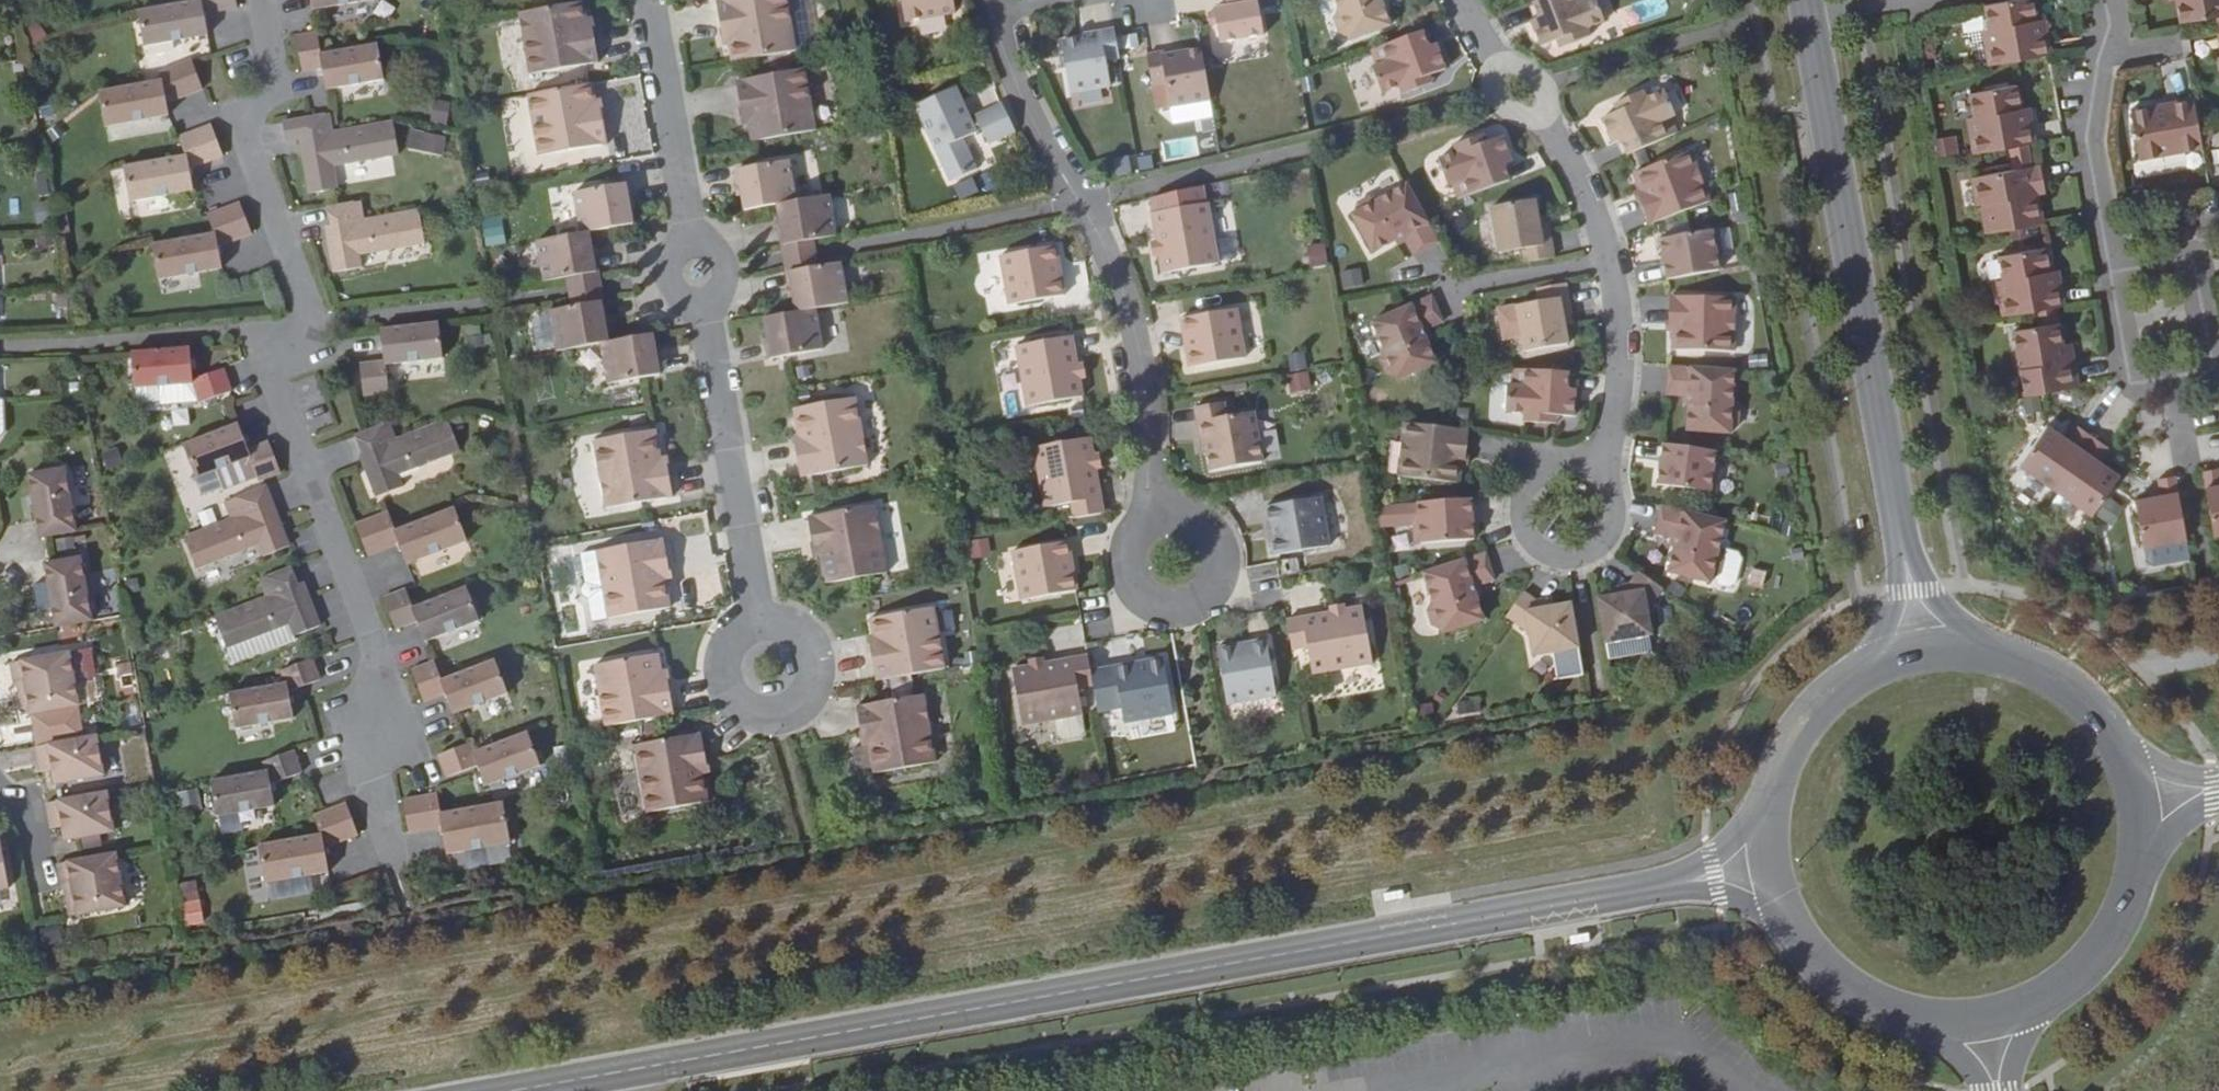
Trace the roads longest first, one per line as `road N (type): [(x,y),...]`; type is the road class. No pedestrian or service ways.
road 1 (tertiary): [(520,1090),(1666,889)]
road 2 (residential): [(396,851),(374,761),(379,653),(276,400),(313,323),(237,121),(274,73),(261,0)]
road 3 (residential): [(993,13),(1025,111),(1082,201),(1125,290),(1150,421),(1150,474),(1173,563)]
road 4 (tertiary): [(1910,555),(1813,13)]
road 5 (residential): [(769,670),(701,303)]
road 6 (residential): [(1603,259),(1587,207),(1556,146),(1463,0)]
road 7 (residential): [(2109,267),(2086,136),(2110,26),(2106,0)]
road 8 (residential): [(1576,509),(1601,444),(1611,365),(1611,290),(1603,259)]
road 9 (residential): [(691,243),(648,0)]
road 10 (residential): [(2218,359),(2195,250),(2109,267)]
road 11 (tertiary): [(1872,654),(1829,678),(1794,713),(1768,755),(1755,803)]
road 12 (tertiary): [(1771,913),(1806,964),(1856,1002),(1916,1022)]
road 13 (tertiary): [(2131,883),(2138,828),(2129,773),(2105,724)]
road 14 (tertiary): [(1916,1022),(1966,1023),(2014,1011),(2058,988)]
road 15 (residential): [(1464,286),(1603,259)]
road 16 (tertiary): [(2105,724),(2074,688),(1991,645)]
road 17 (tertiary): [(2058,988),(2090,959),(2131,883)]
road 18 (unclassified): [(2218,781),(2149,757),(2105,724)]
road 19 (tertiary): [(1755,803),(1724,848),(1666,889)]
road 20 (tertiary): [(1991,645),(1947,609),(1910,555)]
road 21 (tertiary): [(1991,645),(1911,642),(1872,654)]
road 22 (unclassified): [(2131,883),(2171,834),(2218,803)]

